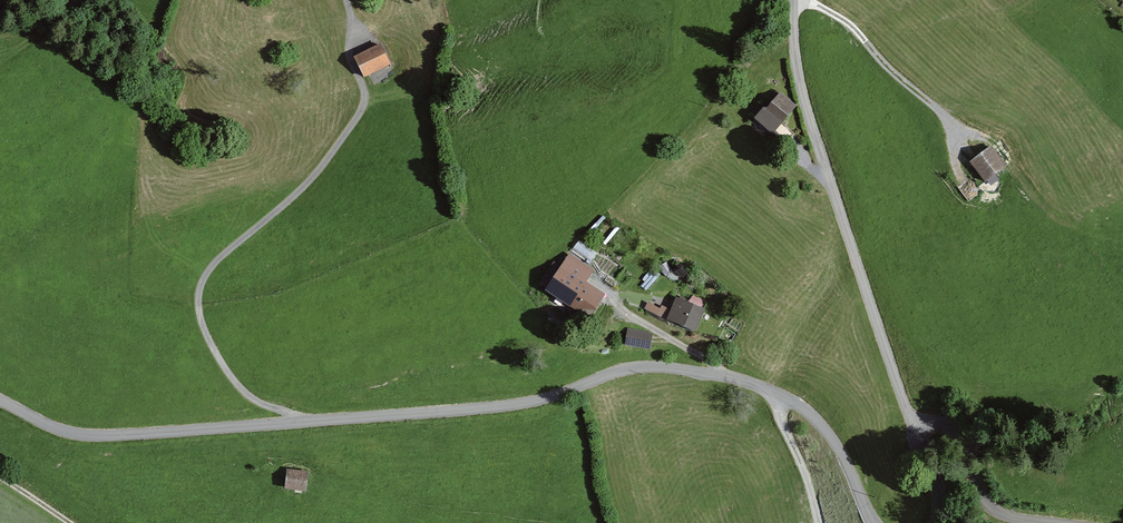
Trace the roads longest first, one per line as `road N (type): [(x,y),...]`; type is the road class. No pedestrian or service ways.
road 1 (unclassified): [(779,395),(691,371),(629,369),(529,404),(290,423)]
road 2 (unclassified): [(794,0),(792,36),(816,143),(916,425)]
road 3 (unclassified): [(360,116),(302,190),(207,270),(196,296),(203,330),(239,389),(287,412),(290,423)]
road 4 (unclassified): [(290,423),(103,437),(68,432),(0,401)]
road 5 (track): [(1003,150),(896,76),(849,23),(797,0)]
road 6 (unclassified): [(1052,522),(999,512),(985,499),(964,441),(936,423),(916,425)]
road 7 (unclassified): [(874,522),(834,441),(779,395)]
road 8 (unclassified): [(819,522),(779,395)]

